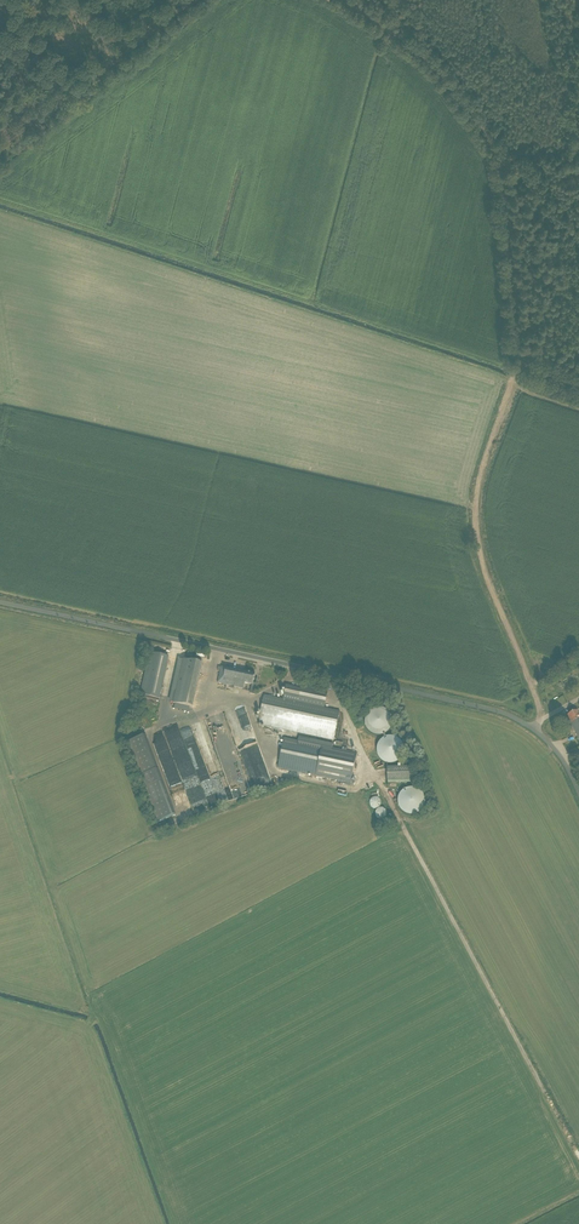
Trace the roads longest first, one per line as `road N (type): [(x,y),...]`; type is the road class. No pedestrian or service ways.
road 1 (unclassified): [(578,793),(542,736),(500,713),(0,604)]
road 2 (track): [(578,1161),(373,771)]
road 3 (track): [(519,364),(499,158),(428,61),(341,0)]
road 4 (track): [(519,364),(481,473),(476,532),(544,719)]
road 5 (track): [(0,145),(186,0)]

